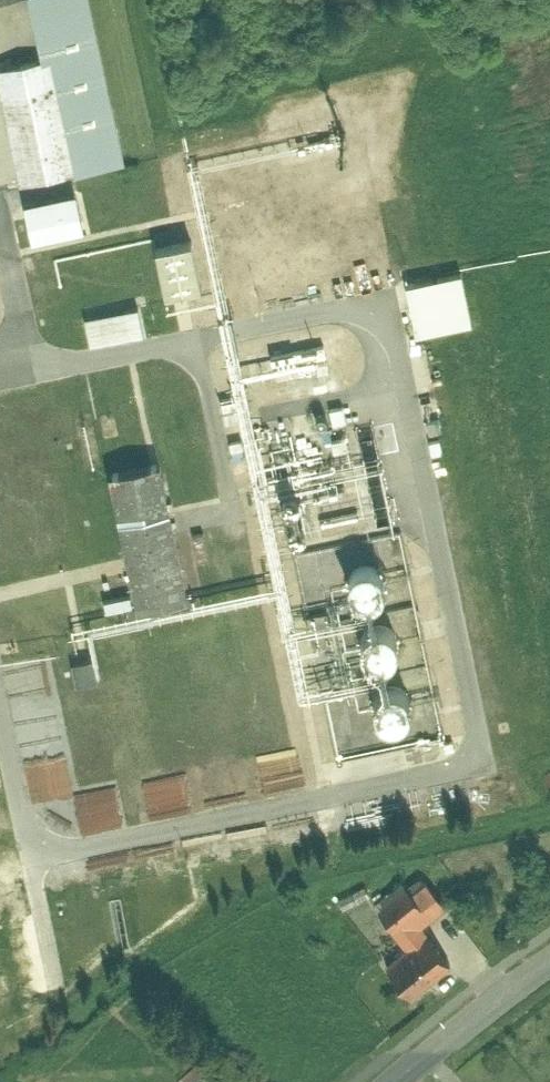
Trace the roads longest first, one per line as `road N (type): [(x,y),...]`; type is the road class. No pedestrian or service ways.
road 1 (residential): [(394,1081),(549,958)]

